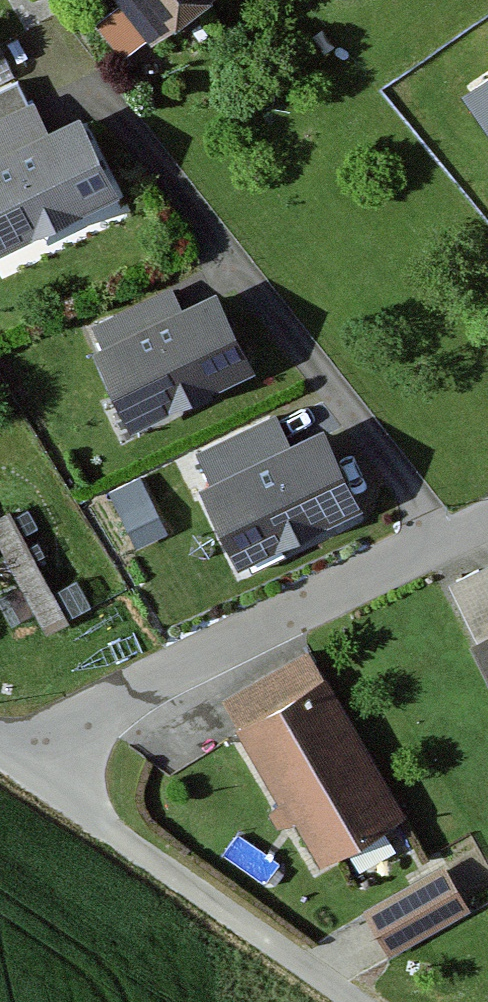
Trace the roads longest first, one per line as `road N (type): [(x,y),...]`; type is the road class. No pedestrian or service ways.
road 1 (residential): [(29,771),(159,676),(487,518)]
road 2 (residential): [(29,771),(347,1001)]

